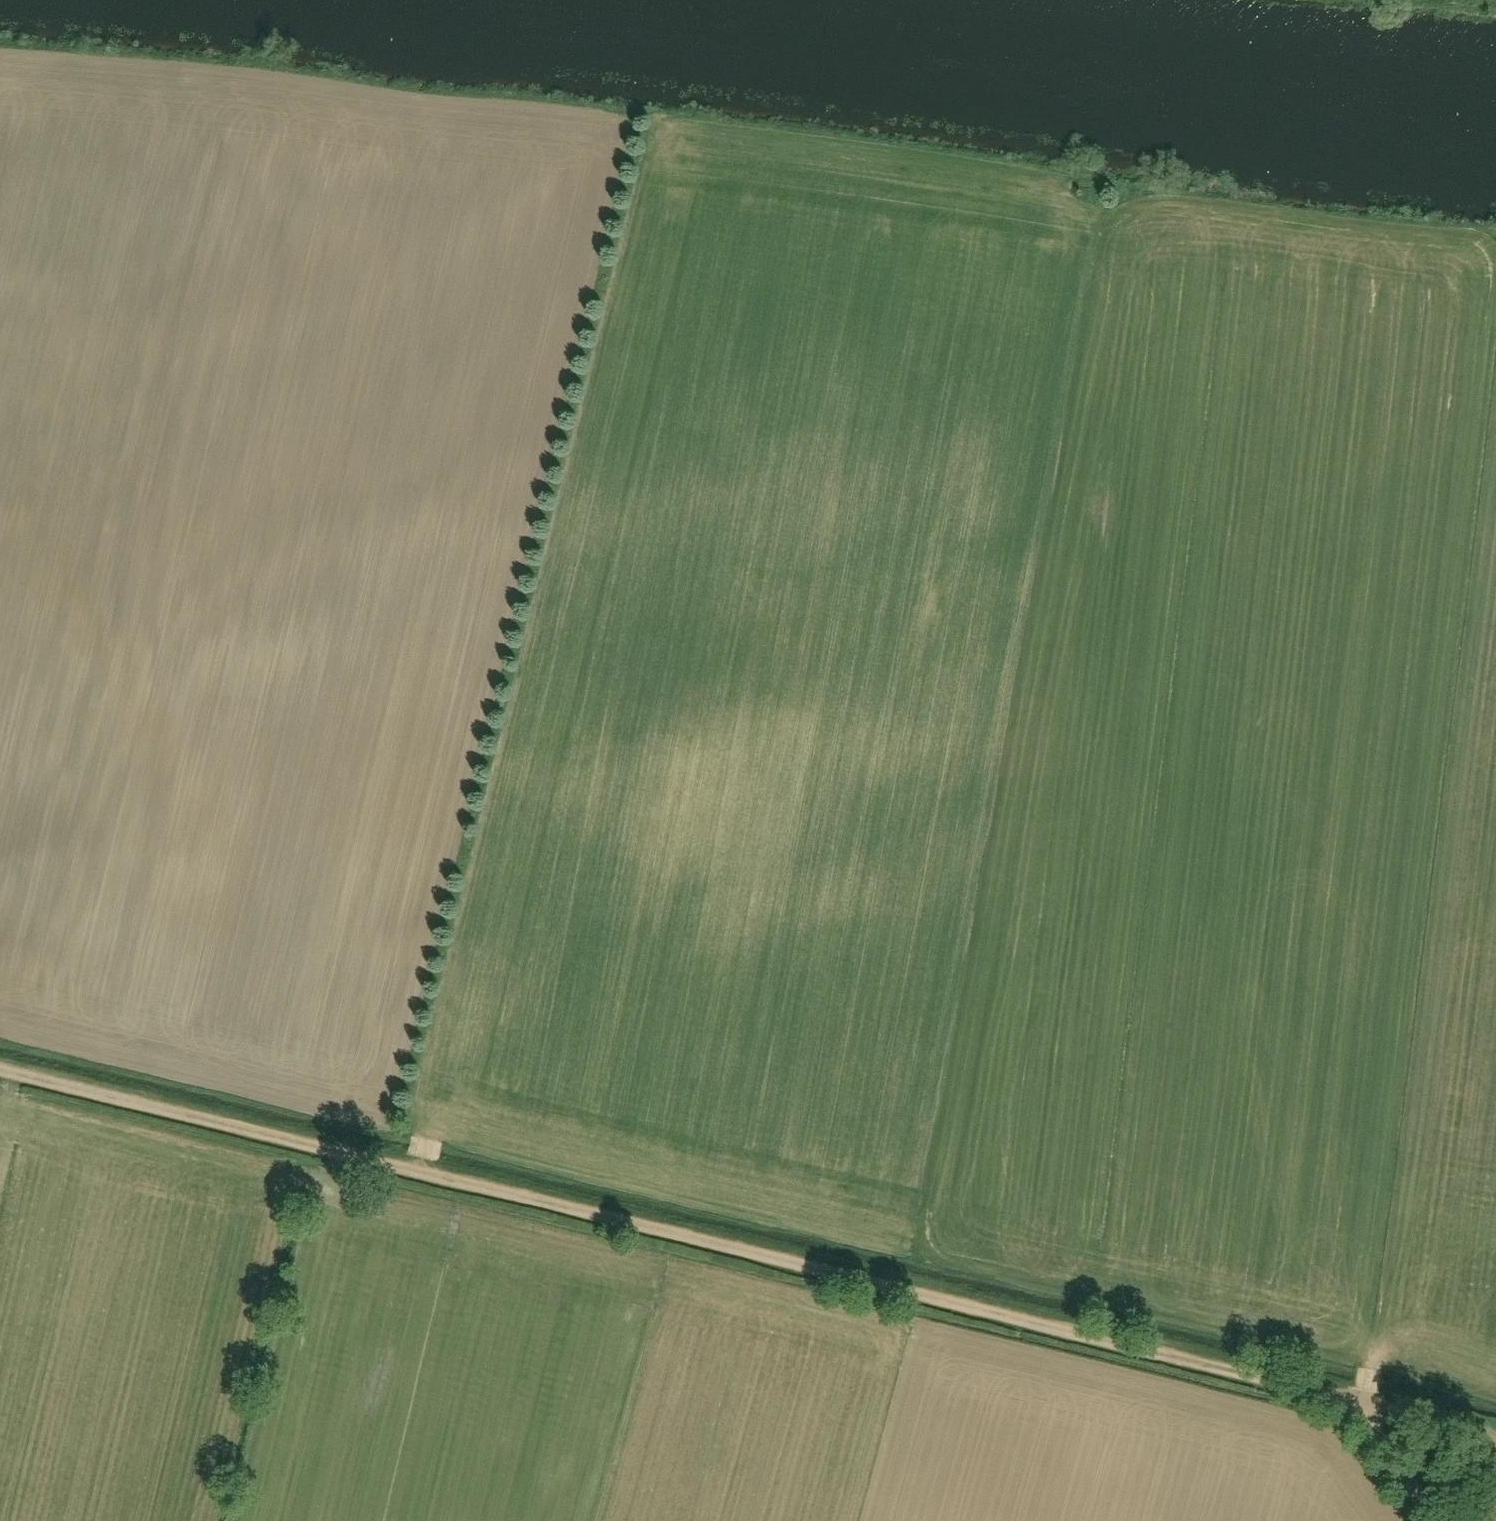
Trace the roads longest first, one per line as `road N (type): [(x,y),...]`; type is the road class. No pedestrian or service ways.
road 1 (track): [(1435,1520),(1365,1417),(1322,1393),(0,1070)]

